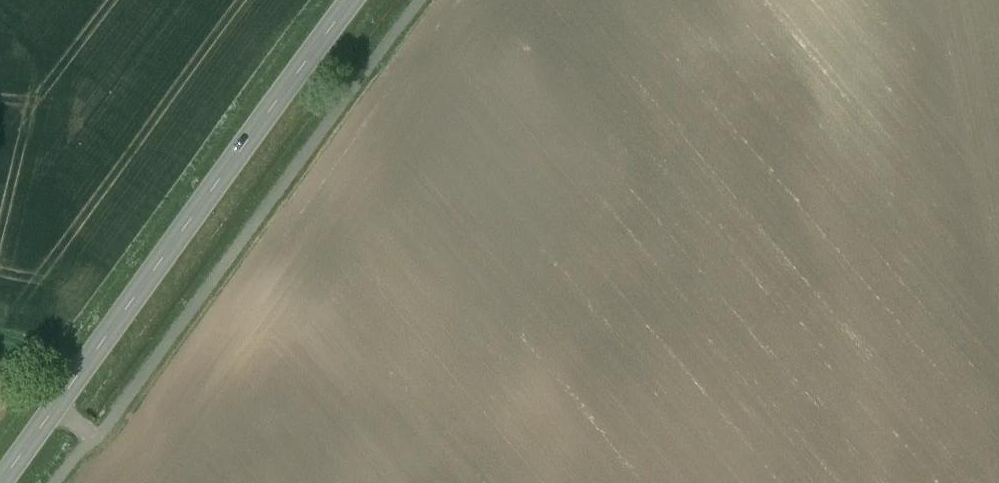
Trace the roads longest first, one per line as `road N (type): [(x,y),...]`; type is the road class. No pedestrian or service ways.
road 1 (tertiary): [(1,482),(353,0)]

